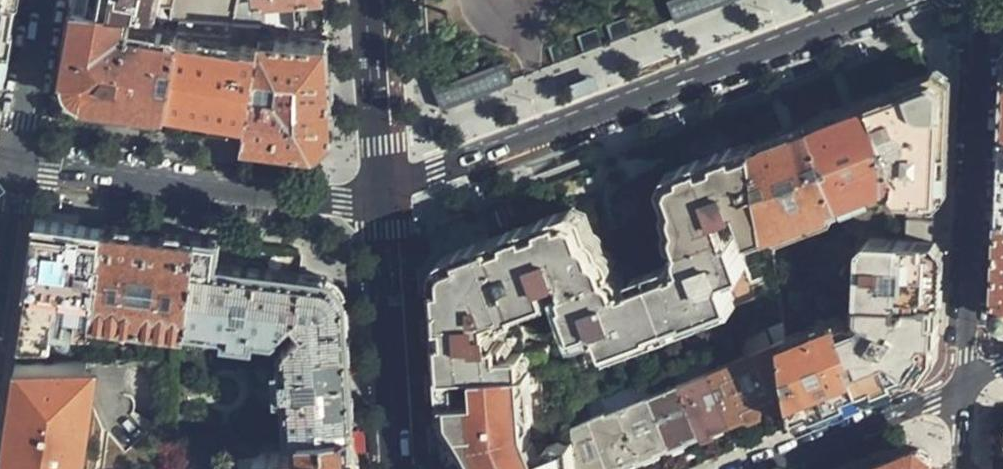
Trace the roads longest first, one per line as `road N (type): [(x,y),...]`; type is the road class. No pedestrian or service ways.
road 1 (secondary): [(922,0),(344,202),(22,160)]
road 2 (residential): [(964,387),(973,0)]
road 3 (secondary): [(768,468),(964,387)]
road 4 (residential): [(0,325),(22,160)]
road 5 (residential): [(22,160),(49,0)]

